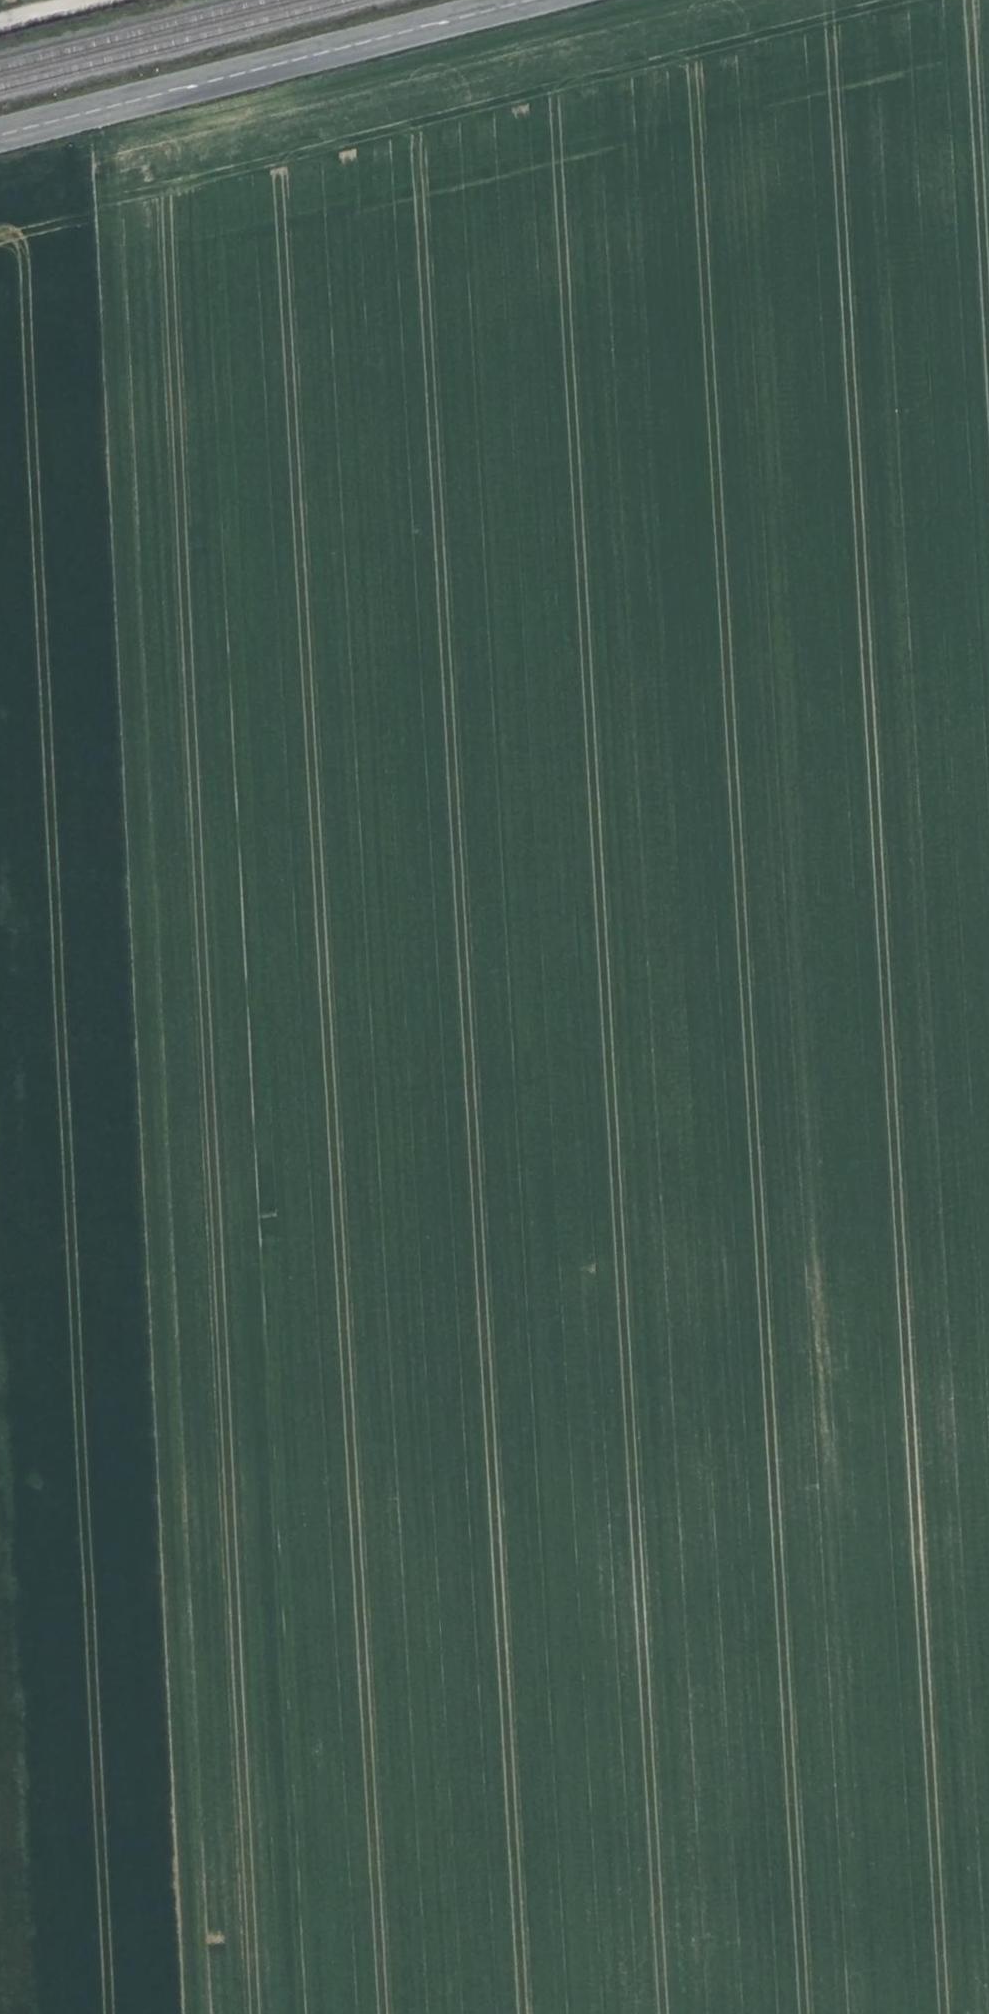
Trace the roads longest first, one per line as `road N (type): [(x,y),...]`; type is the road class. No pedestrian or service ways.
road 1 (unclassified): [(529,0),(0,136)]

